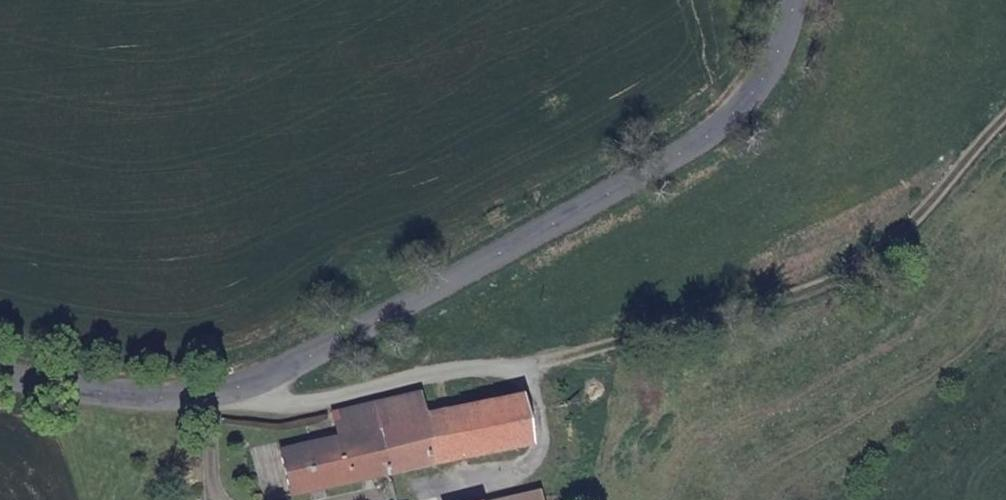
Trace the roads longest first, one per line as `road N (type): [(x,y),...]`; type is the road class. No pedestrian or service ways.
road 1 (tertiary): [(0,367),(114,396),(276,372),(737,111),(791,0)]
road 2 (track): [(195,384),(293,413),(827,293),(900,235),(1005,126)]

